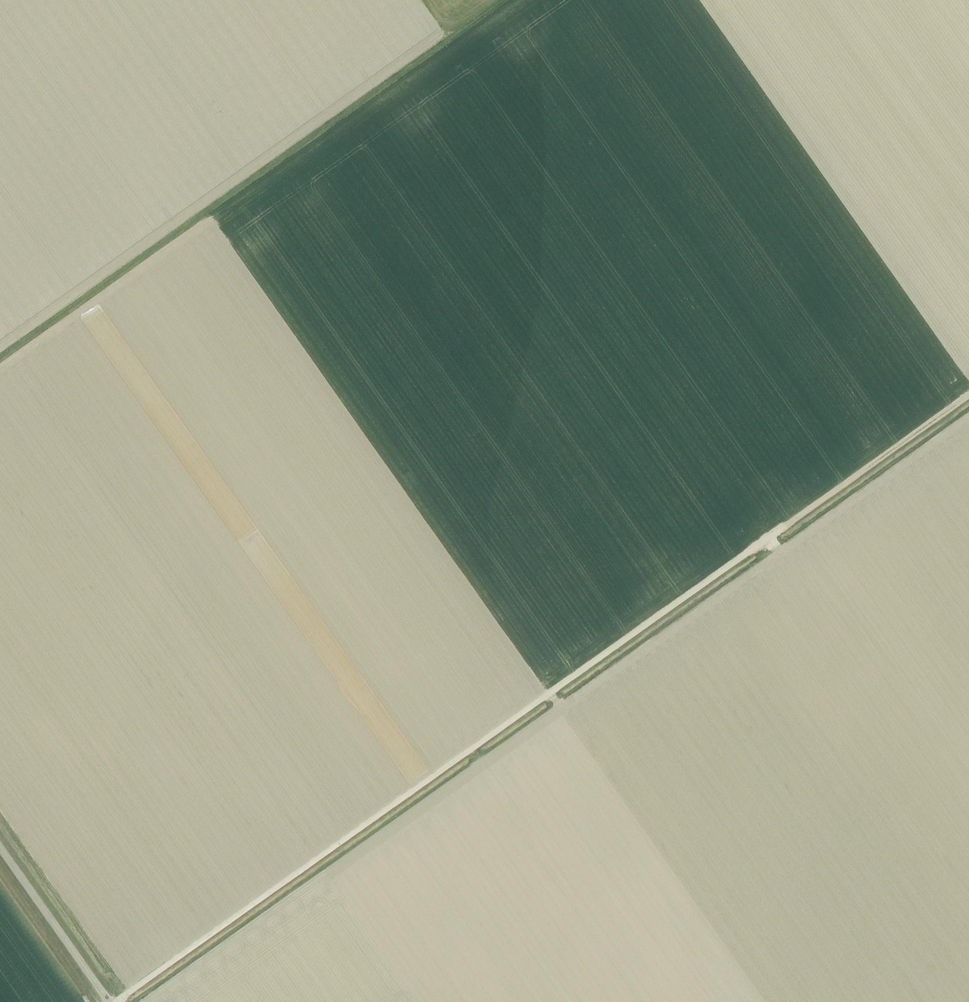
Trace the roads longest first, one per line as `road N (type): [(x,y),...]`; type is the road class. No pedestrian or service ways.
road 1 (unclassified): [(109,1001),(0,848)]

